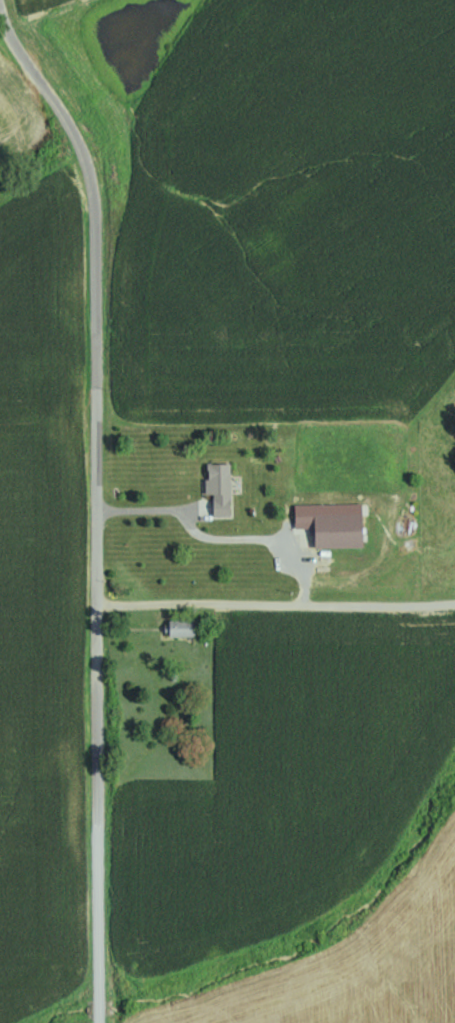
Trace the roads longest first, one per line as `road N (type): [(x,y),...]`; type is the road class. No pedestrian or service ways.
road 1 (residential): [(109,1022),(103,184),(5,26),(1,0)]
road 2 (residential): [(101,602),(454,603)]

